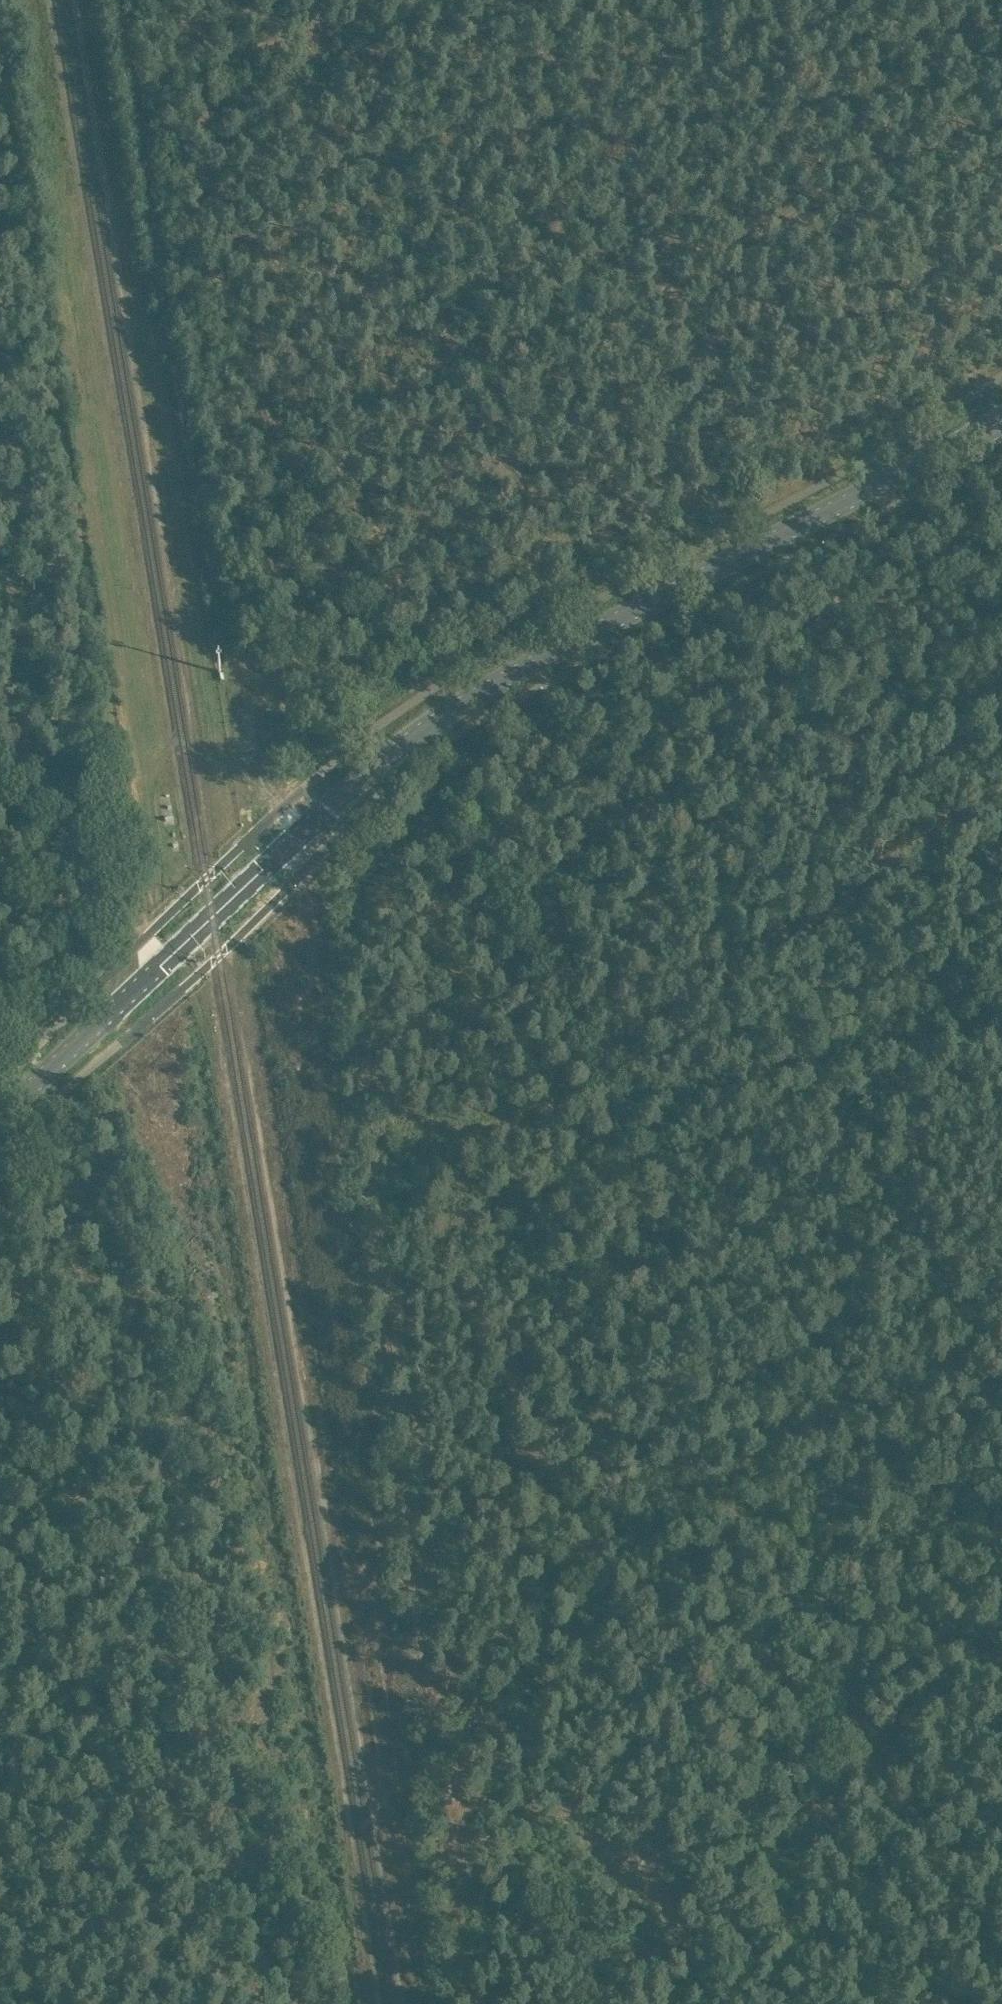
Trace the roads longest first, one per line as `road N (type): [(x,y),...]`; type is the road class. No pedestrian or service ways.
road 1 (secondary): [(0,1118),(414,735),(501,680),(986,430)]
road 2 (track): [(284,806),(241,718),(123,0)]

